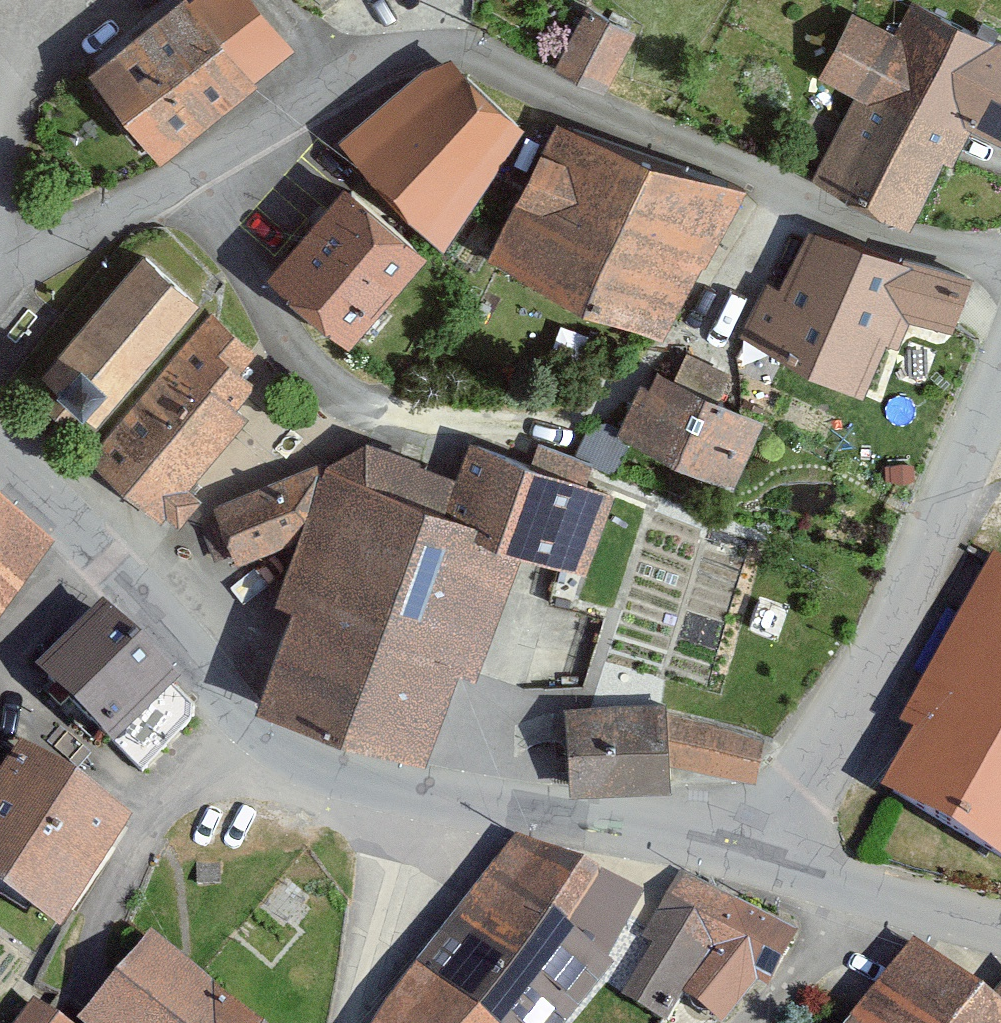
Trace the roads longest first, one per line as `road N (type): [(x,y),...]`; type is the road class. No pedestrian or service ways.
road 1 (residential): [(431,0),(574,82),(787,179),(1000,252)]
road 2 (unclassified): [(748,863),(939,525),(1000,368)]
road 3 (tertiary): [(0,460),(72,523),(241,727),(405,824)]
road 4 (residential): [(0,281),(37,238),(185,169),(416,0)]
road 5 (tertiary): [(405,824),(574,833),(748,863)]
road 6 (tertiary): [(748,863),(1000,934)]
road 7 (residential): [(405,824),(350,1022)]

